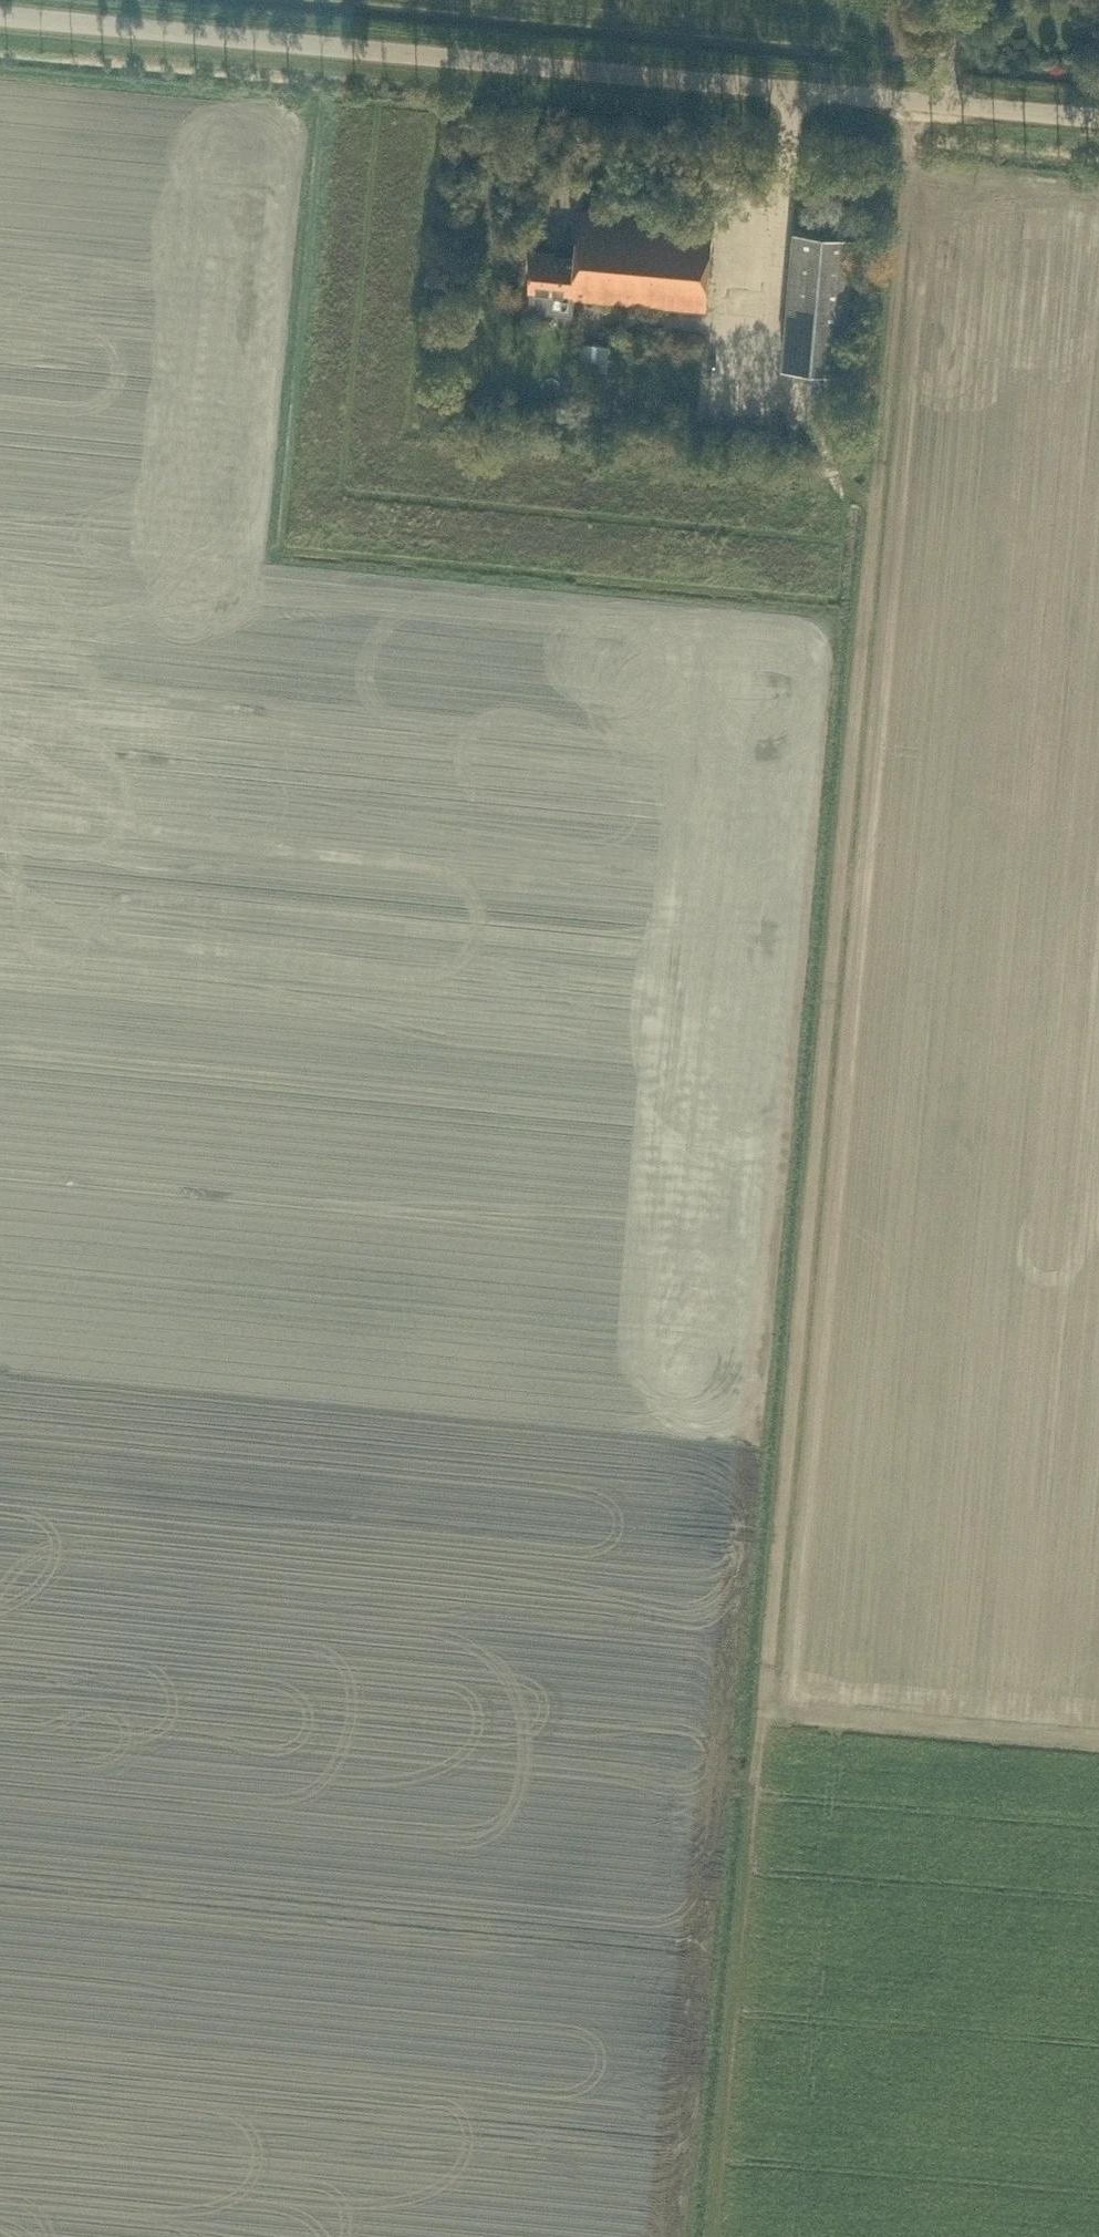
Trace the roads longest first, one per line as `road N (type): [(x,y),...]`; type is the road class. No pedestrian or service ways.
road 1 (unclassified): [(1098,122),(0,19)]

